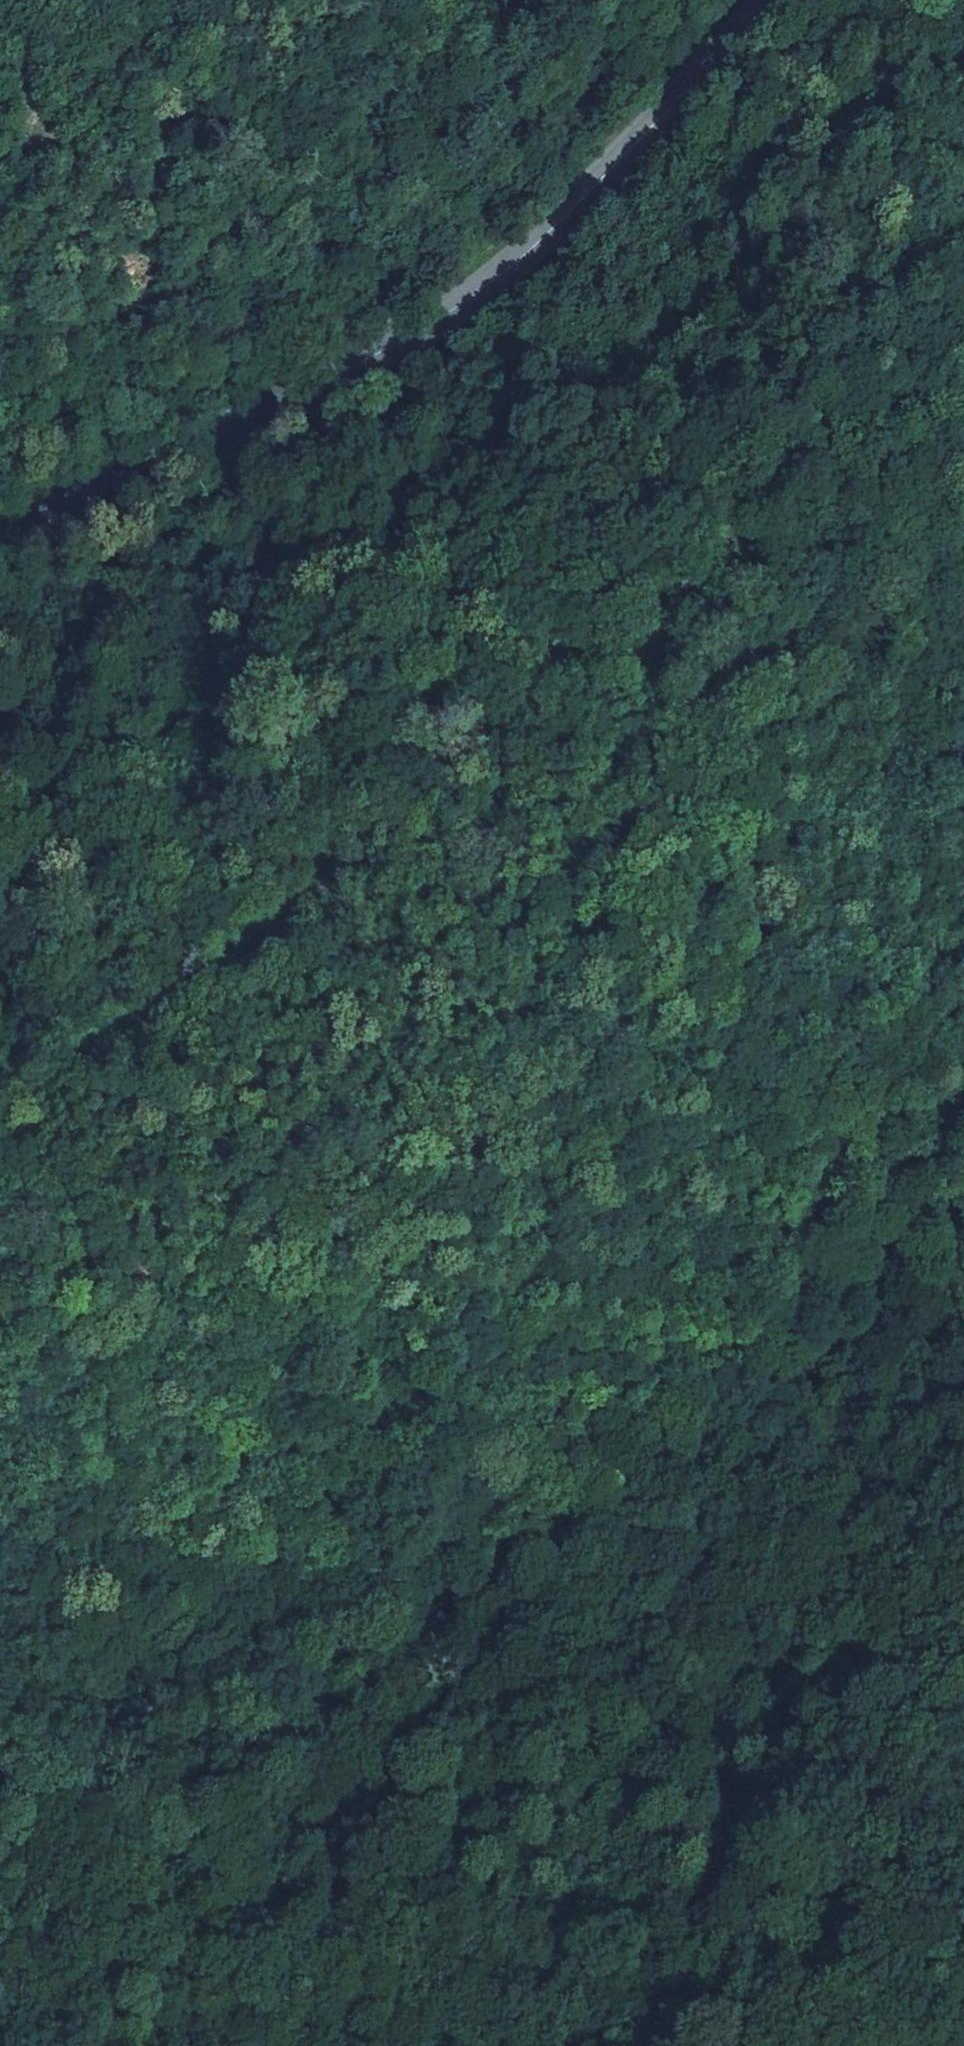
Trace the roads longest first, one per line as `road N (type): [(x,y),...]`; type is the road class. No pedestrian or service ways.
road 1 (track): [(963,1184),(895,1295),(744,1421),(534,1550),(318,1615),(109,1618),(0,1653)]
road 2 (secondary): [(0,526),(452,303),(566,210),(769,0)]

